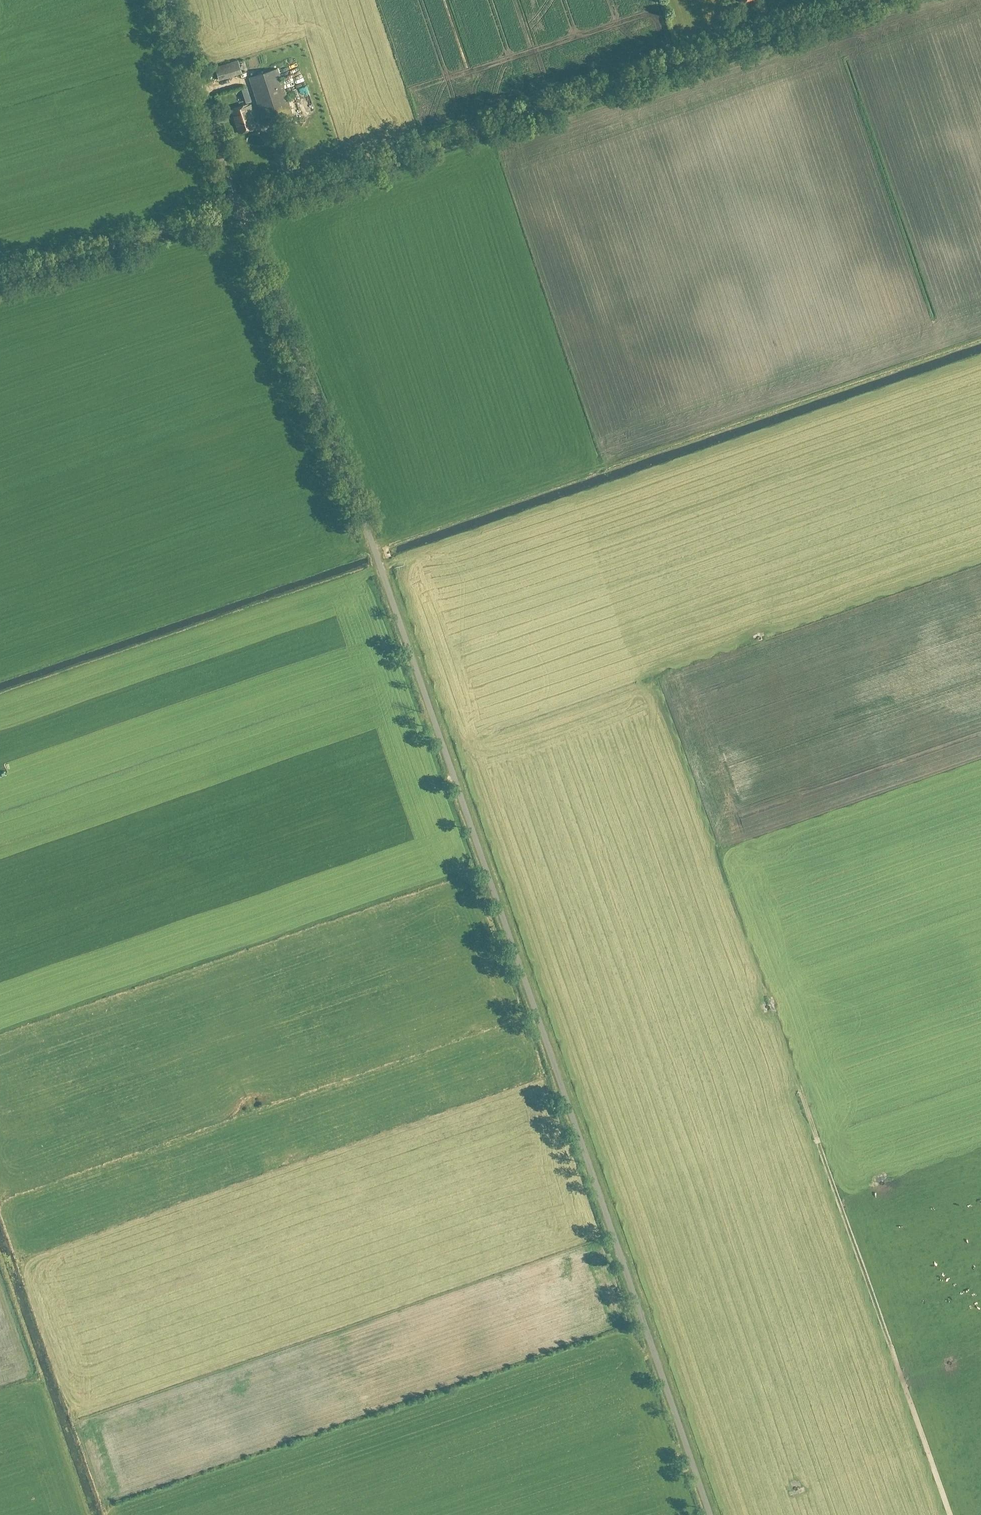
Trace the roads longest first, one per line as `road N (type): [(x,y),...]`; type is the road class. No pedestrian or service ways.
road 1 (unclassified): [(698,1514),(288,334),(233,204)]
road 2 (unclassified): [(233,204),(849,0)]
road 3 (unclassified): [(0,278),(233,204)]
road 4 (unclassified): [(233,204),(165,0)]

